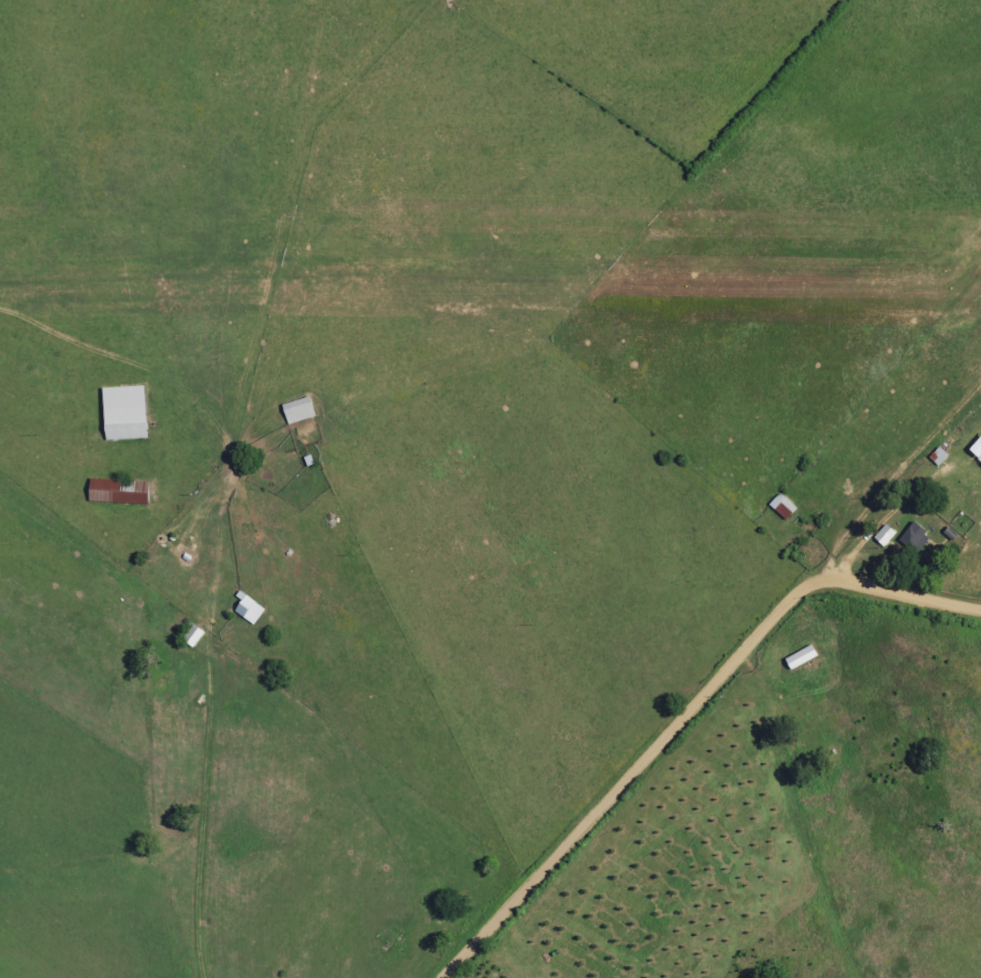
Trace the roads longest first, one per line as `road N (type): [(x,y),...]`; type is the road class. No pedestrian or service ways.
road 1 (residential): [(445,977),(803,595),(842,580),(980,608)]

